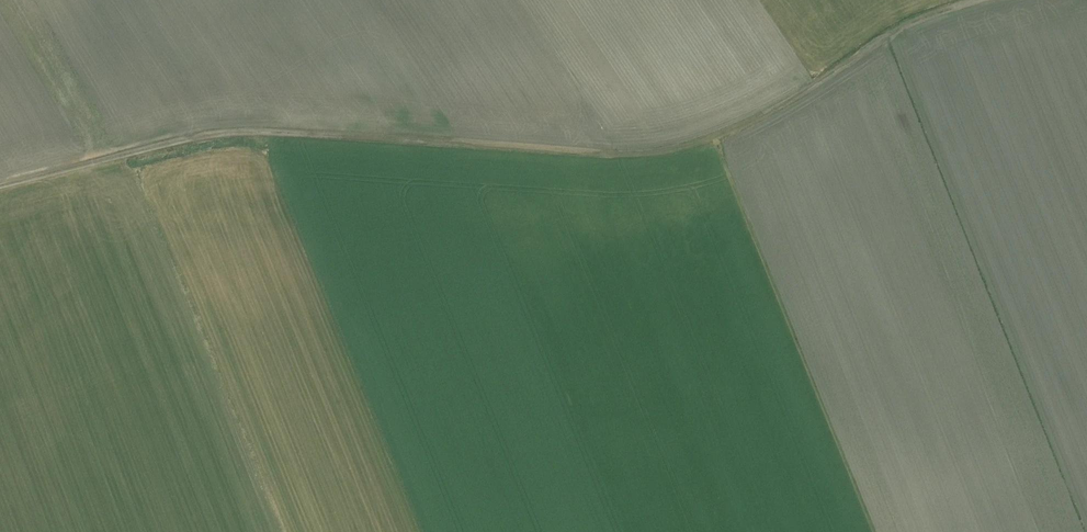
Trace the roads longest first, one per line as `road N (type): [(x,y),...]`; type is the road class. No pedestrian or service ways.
road 1 (unclassified): [(0,186),(208,133),(386,138)]
road 2 (track): [(992,0),(891,33),(763,119),(698,145)]
road 3 (track): [(698,145),(611,154),(386,138)]

